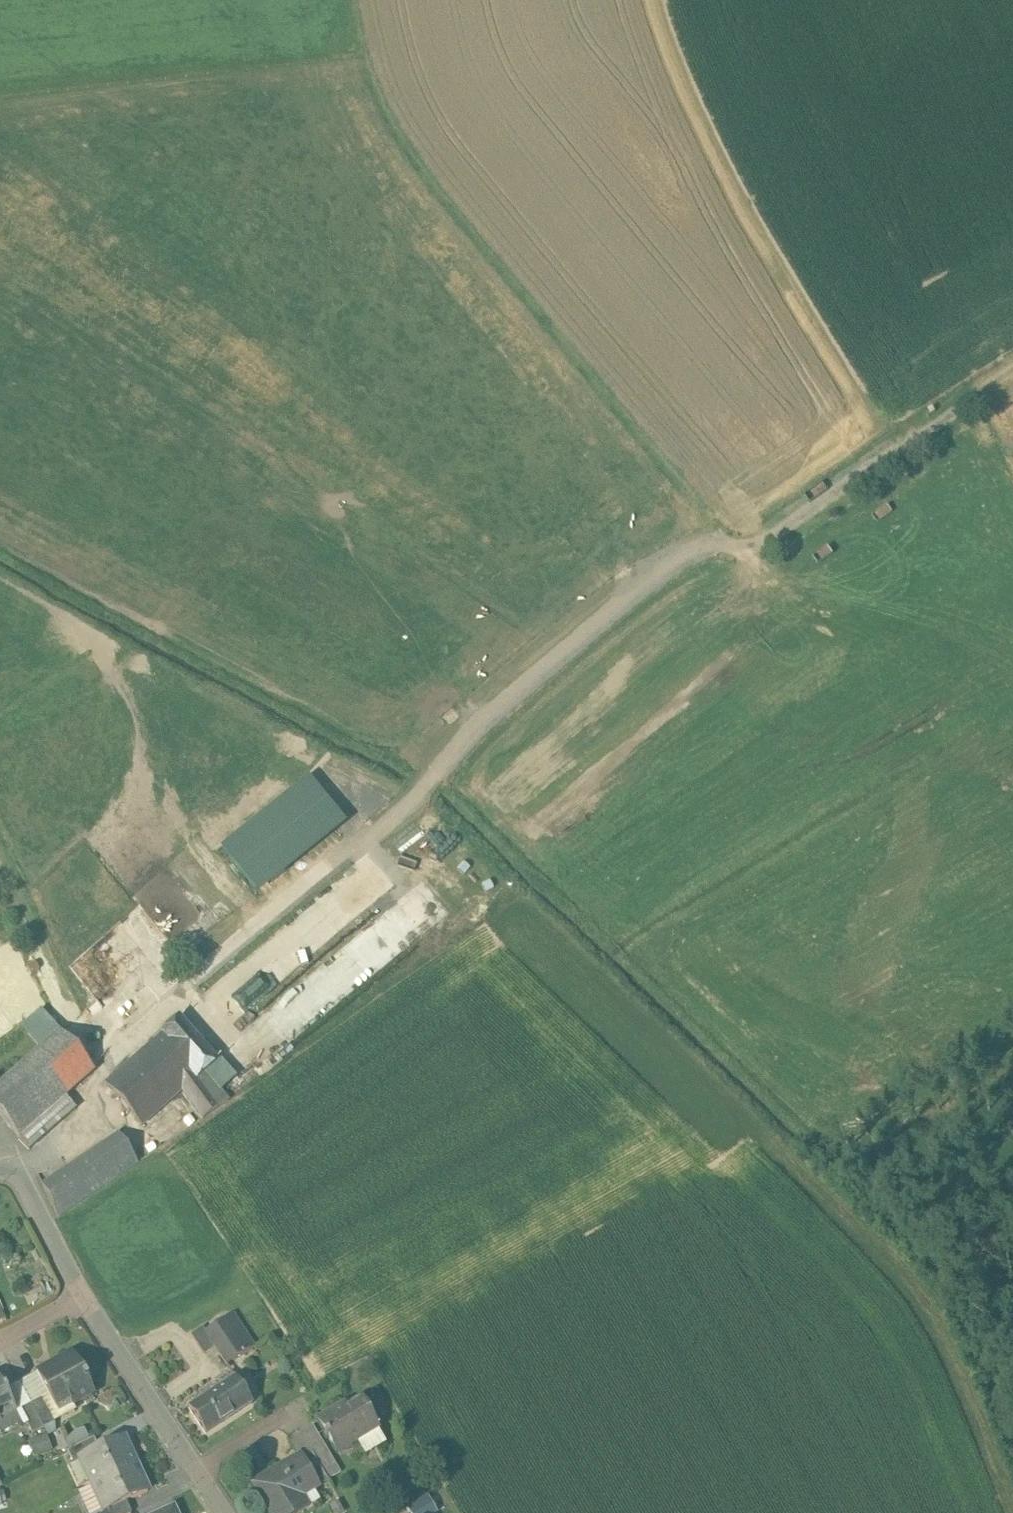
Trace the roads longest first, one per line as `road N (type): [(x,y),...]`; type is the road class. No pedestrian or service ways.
road 1 (residential): [(227,1512),(86,1292)]
road 2 (residential): [(86,1292),(33,1185),(0,1169)]

